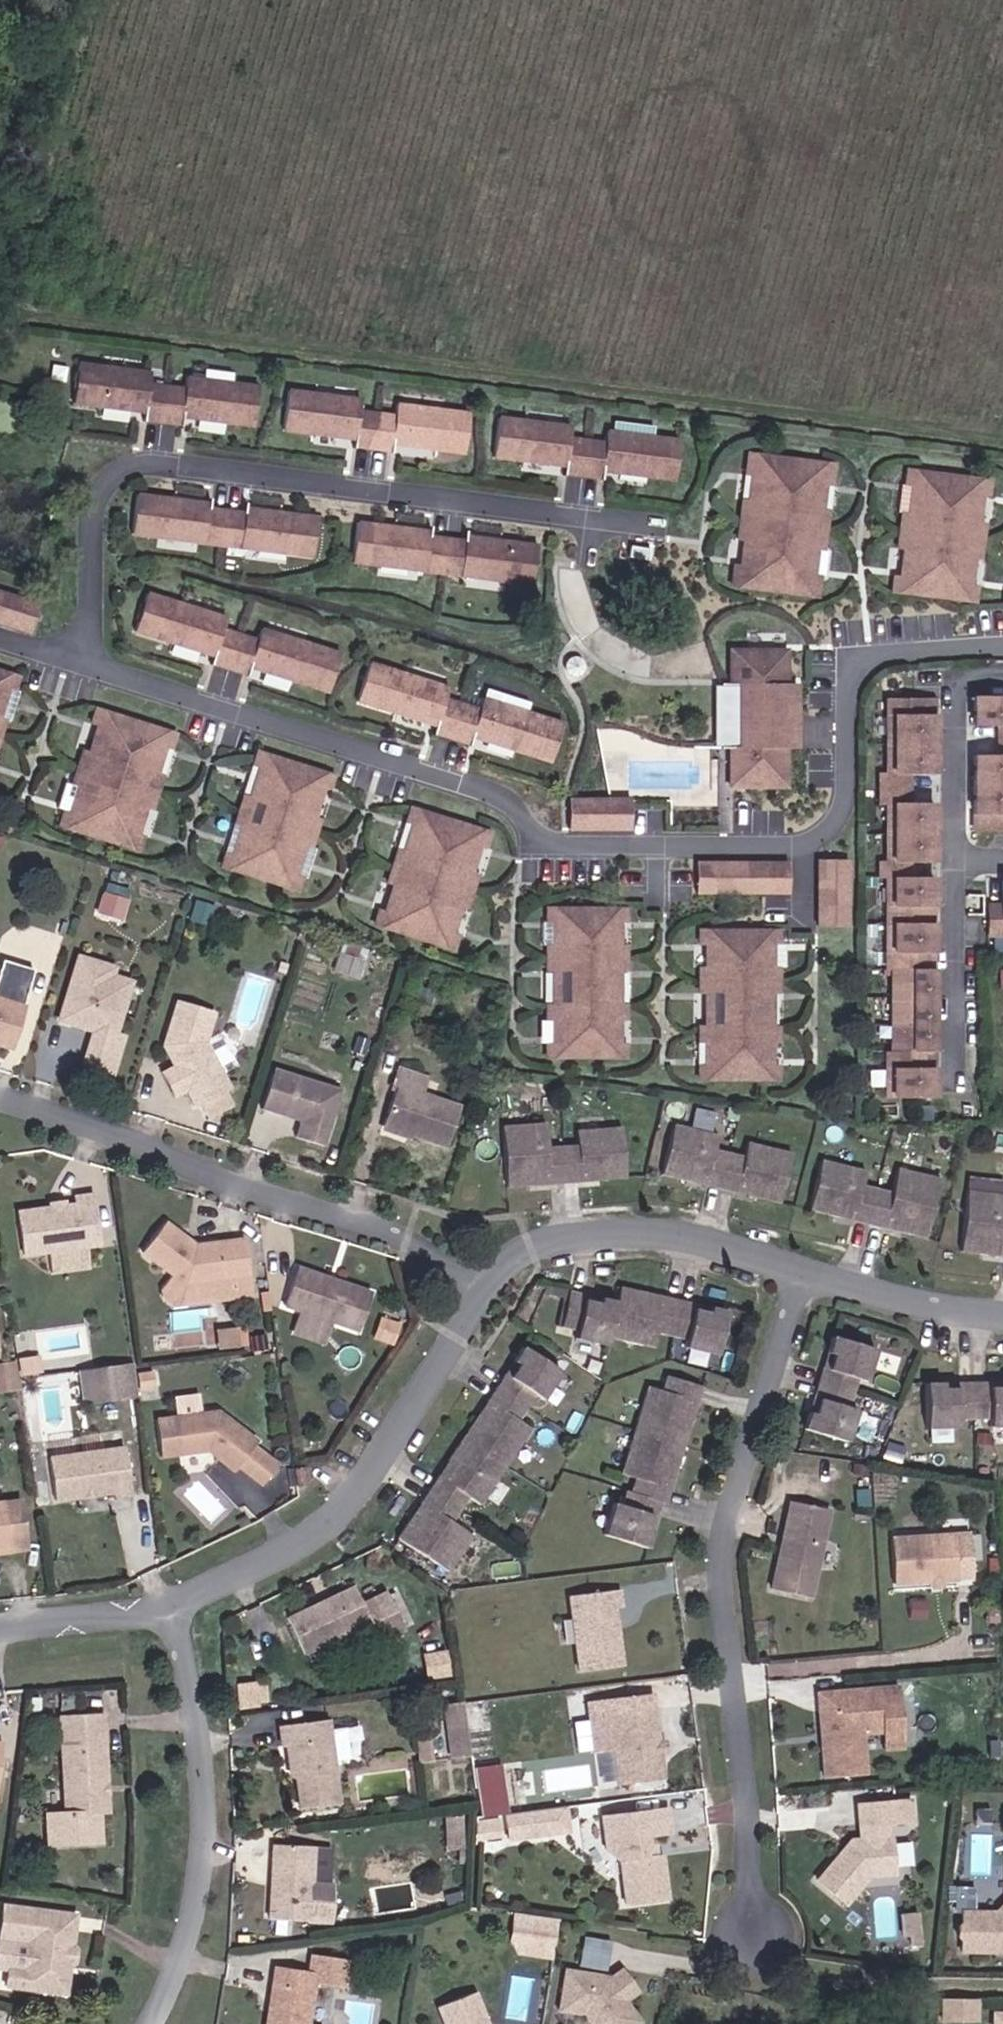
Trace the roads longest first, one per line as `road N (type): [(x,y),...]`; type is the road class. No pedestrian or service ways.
road 1 (residential): [(75,664),(504,798),(537,833),(743,843),(825,825),(840,796),(848,661),(1002,649)]
road 2 (residential): [(652,526),(143,462),(109,476),(98,490),(90,515),(86,645),(75,664)]
road 3 (residential): [(753,1932),(742,1694),(724,1559),(809,1272)]
road 4 (residential): [(498,1284),(411,1239),(258,1194),(97,1123),(0,1094)]
road 5 (residential): [(170,1599),(278,1561),(355,1496),(472,1307),(498,1284)]
road 6 (residential): [(154,2023),(188,1957),(206,1866),(204,1747),(170,1599)]
road 7 (residential): [(498,1284),(541,1245),(620,1237),(694,1238),(809,1272)]
road 8 (residential): [(1002,673),(953,677),(957,859)]
road 9 (residential): [(957,859),(951,1082)]
road 10 (residential): [(809,1272),(1002,1314)]
road 11 (residential): [(0,1630),(170,1599)]

